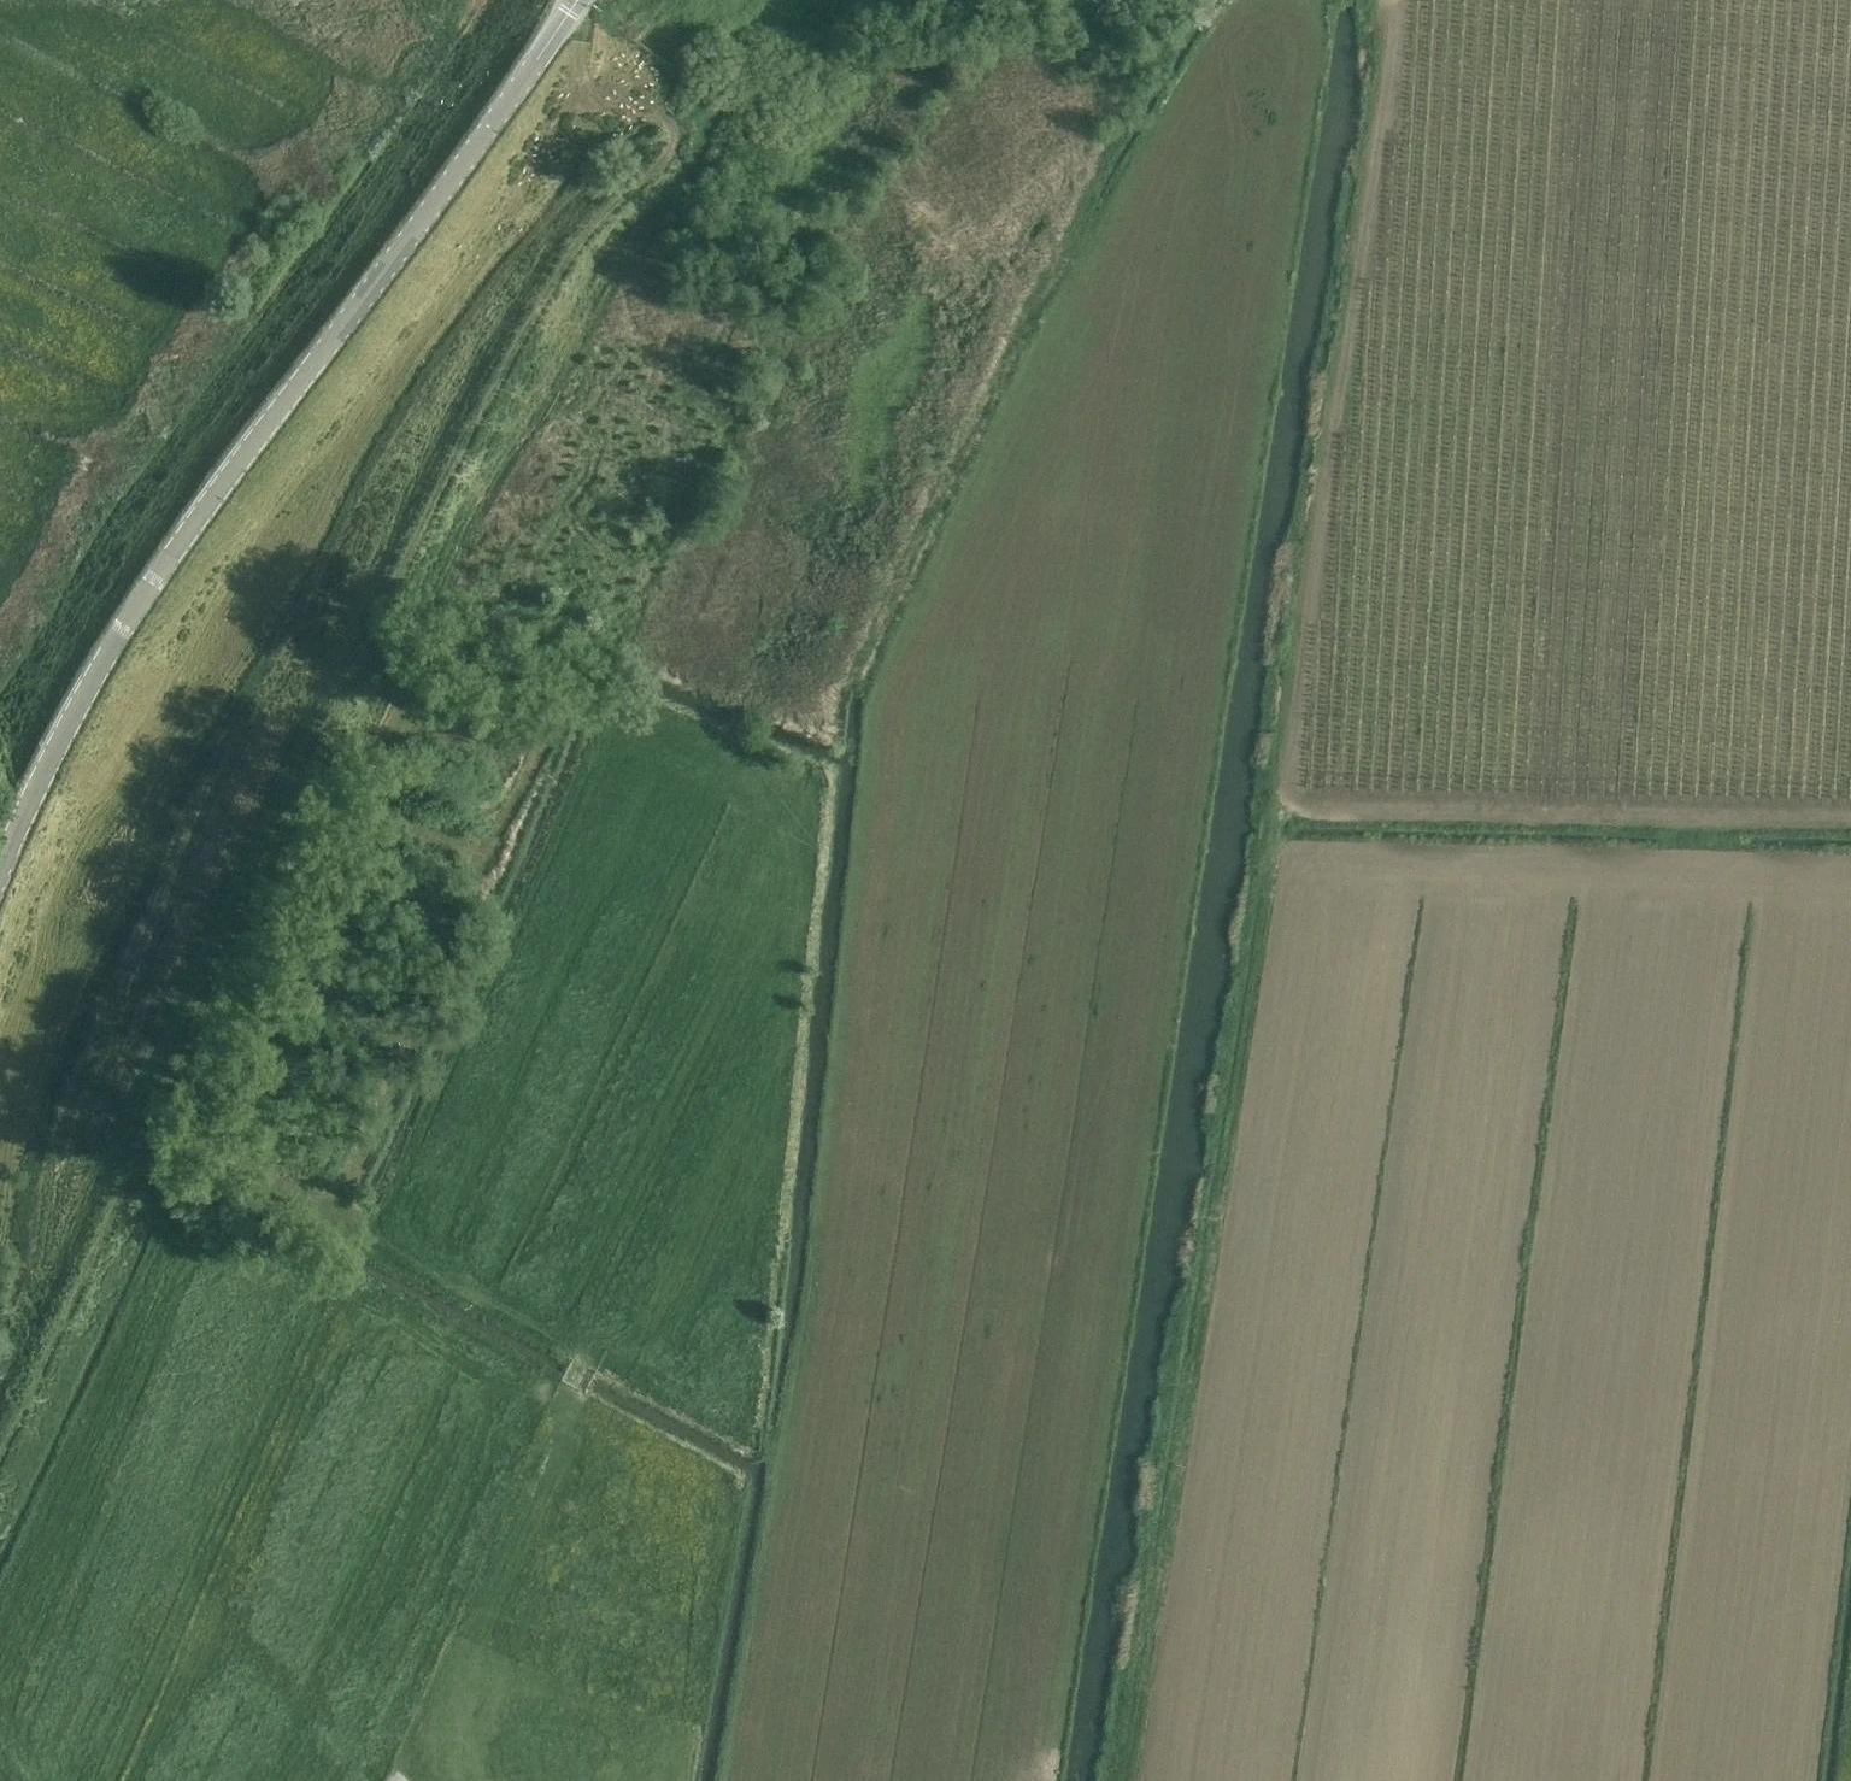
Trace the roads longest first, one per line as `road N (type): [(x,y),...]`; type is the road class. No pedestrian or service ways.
road 1 (tertiary): [(0,875),(79,706),(140,606),(576,0)]

